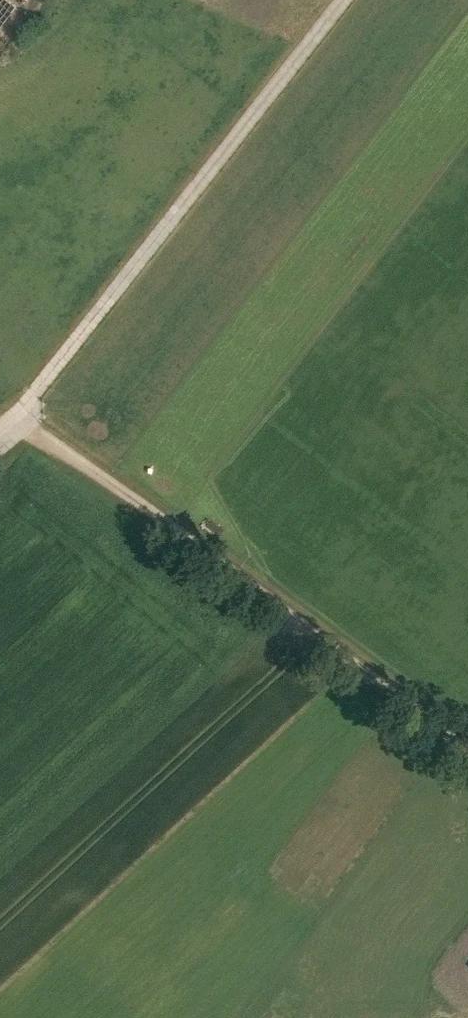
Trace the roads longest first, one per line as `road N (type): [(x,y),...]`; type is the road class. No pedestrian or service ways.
road 1 (track): [(19,414),(467,759)]

